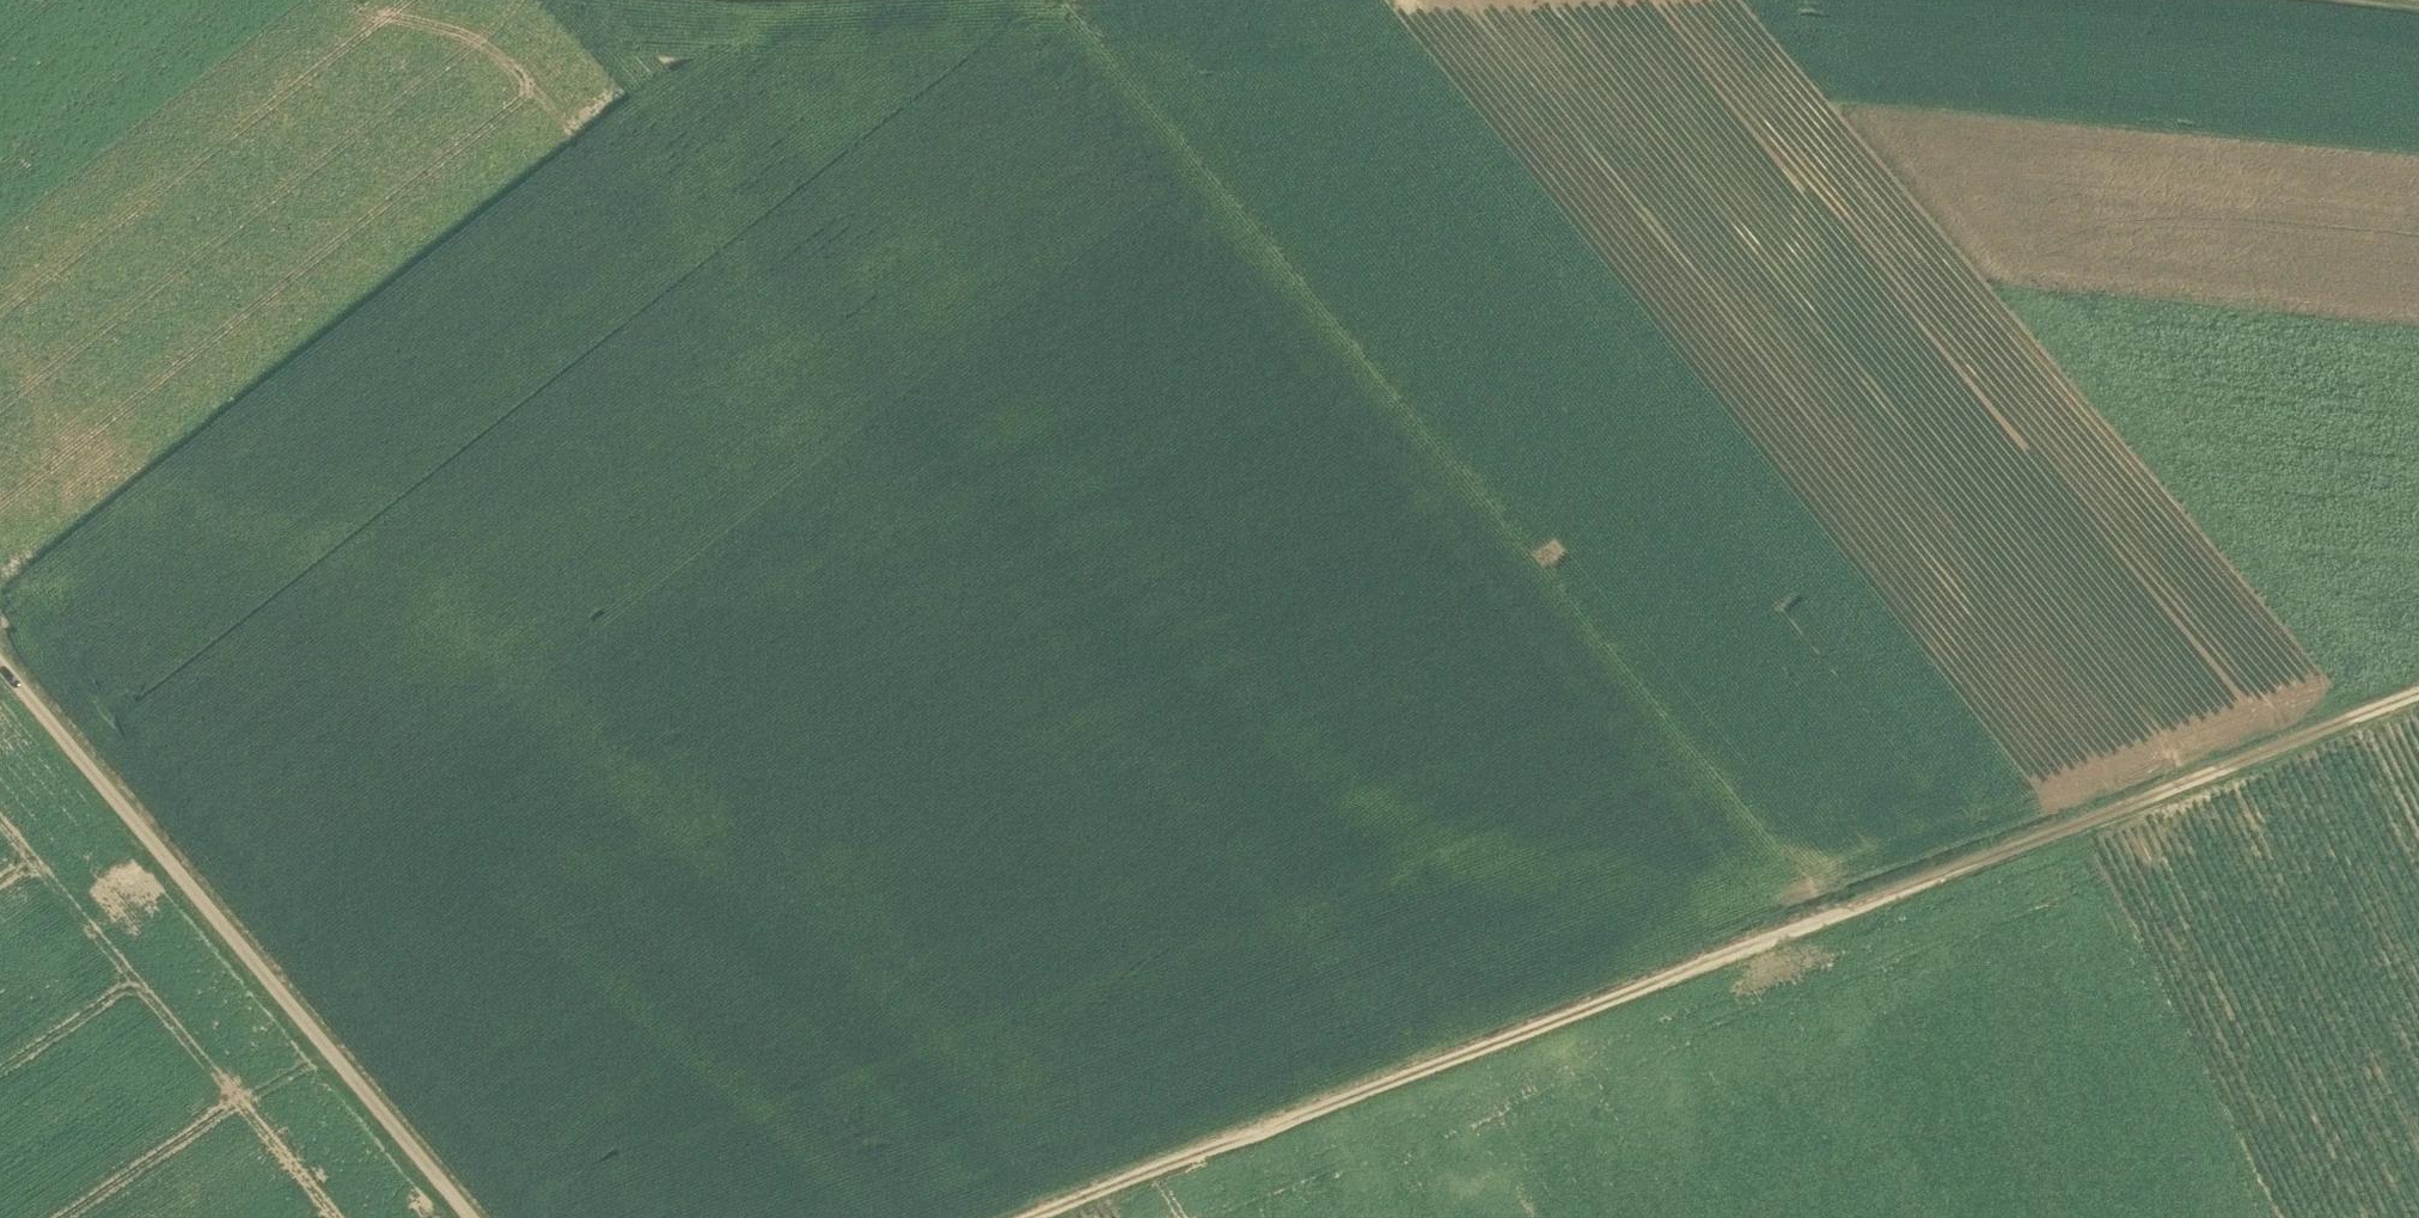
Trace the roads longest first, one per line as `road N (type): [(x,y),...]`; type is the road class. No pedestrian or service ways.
road 1 (track): [(1049,1217),(2418,701)]
road 2 (unclassified): [(472,1217),(0,660)]

